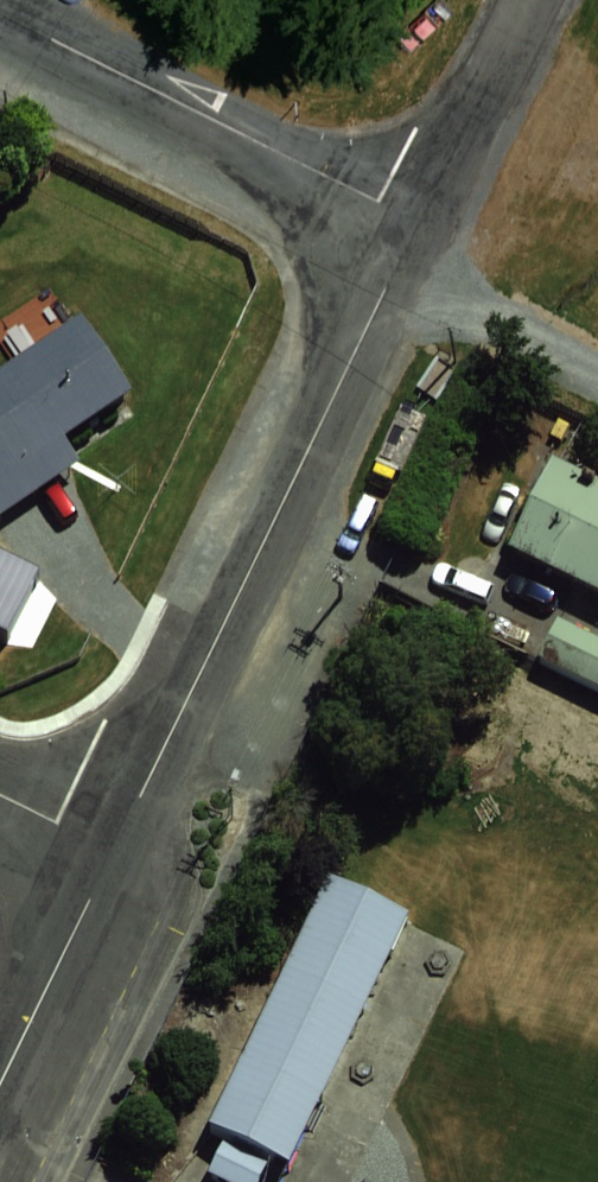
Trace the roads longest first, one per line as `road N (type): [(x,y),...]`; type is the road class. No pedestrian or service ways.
road 1 (residential): [(112,855),(415,222)]
road 2 (residential): [(0,15),(415,222)]
road 3 (residential): [(0,1084),(112,855)]
road 4 (residential): [(415,222),(527,0)]
road 5 (residential): [(0,796),(112,855)]

